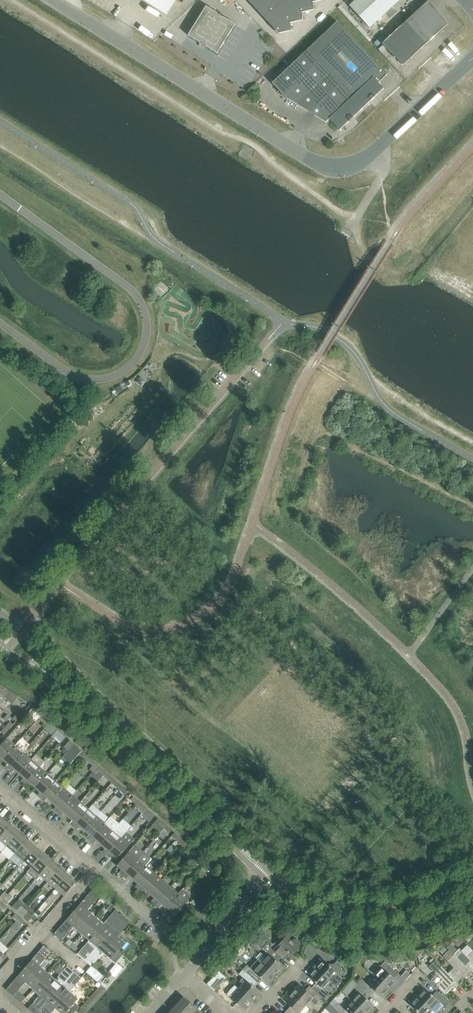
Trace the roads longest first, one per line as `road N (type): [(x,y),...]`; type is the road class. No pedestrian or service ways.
road 1 (unclassified): [(324,167),(51,0)]
road 2 (tertiary): [(270,872),(56,678)]
road 3 (tertiary): [(275,875),(284,897),(311,915),(365,930),(410,929),(472,904)]
road 4 (tertiary): [(472,864),(420,895),(368,902),(275,875)]
road 5 (unclassified): [(324,167),(359,163),(472,55)]
road 6 (residential): [(182,975),(270,872)]
road 7 (residential): [(94,873),(0,793)]

